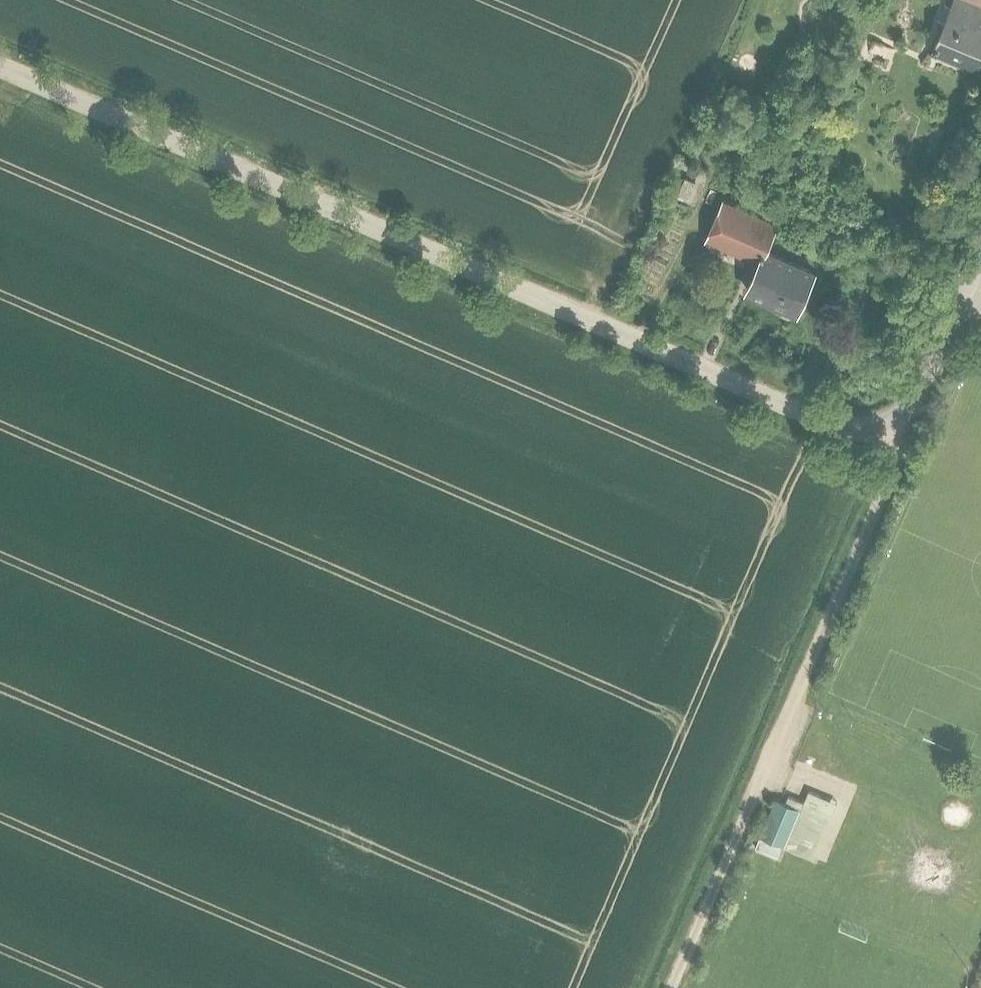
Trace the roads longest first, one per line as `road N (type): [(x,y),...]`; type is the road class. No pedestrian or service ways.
road 1 (tertiary): [(963,300),(904,412),(890,427),(852,425),(0,63)]

